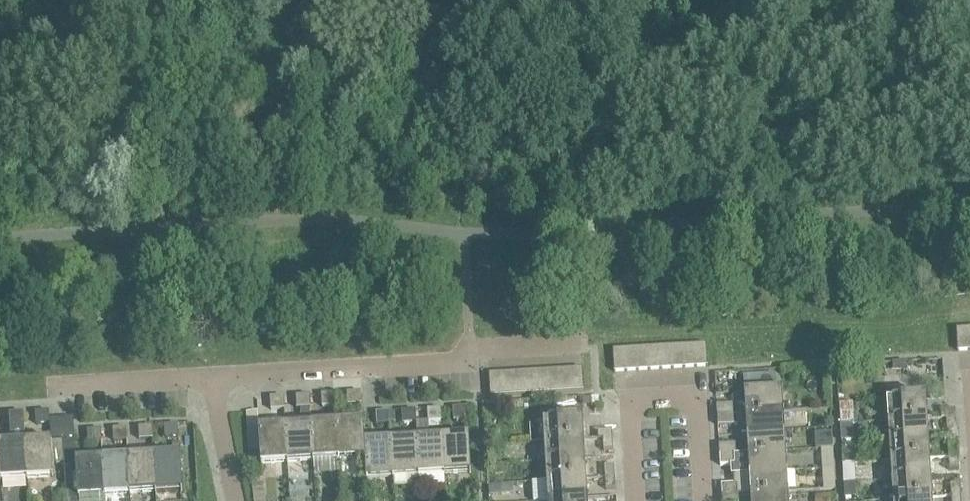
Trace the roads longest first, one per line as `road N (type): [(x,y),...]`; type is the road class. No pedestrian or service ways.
road 1 (residential): [(210,375),(582,343)]
road 2 (residential): [(633,500),(628,396),(691,393)]
road 3 (residential): [(57,385),(210,375)]
road 4 (residential): [(232,500),(210,375)]

